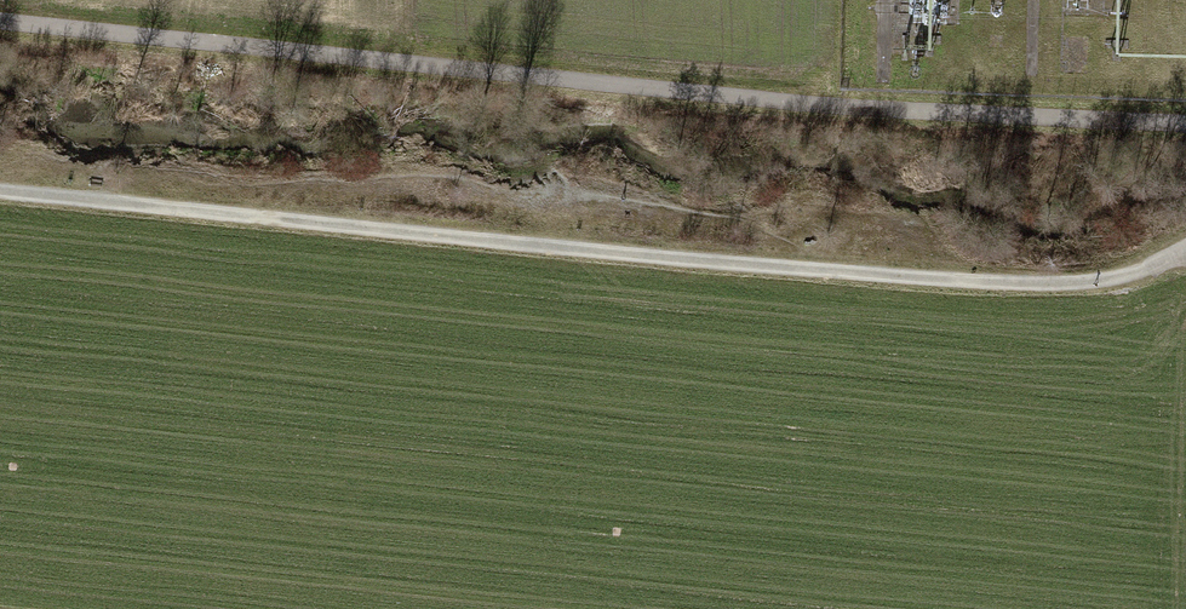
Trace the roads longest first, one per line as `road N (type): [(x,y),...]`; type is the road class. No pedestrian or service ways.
road 1 (track): [(1185,244),(1139,273),(1090,283),(957,283),(0,190)]
road 2 (track): [(0,21),(838,106),(1185,126)]

